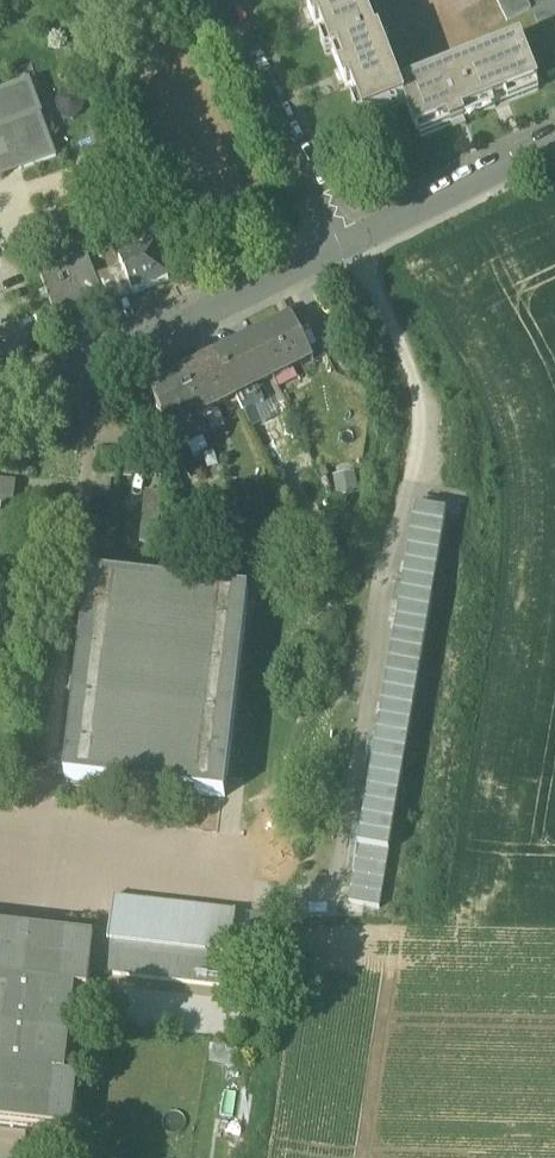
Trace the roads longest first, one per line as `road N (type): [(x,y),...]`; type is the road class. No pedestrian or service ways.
road 1 (residential): [(0,399),(109,360),(338,248)]
road 2 (residential): [(215,0),(338,248)]
road 3 (residential): [(554,141),(338,248)]

